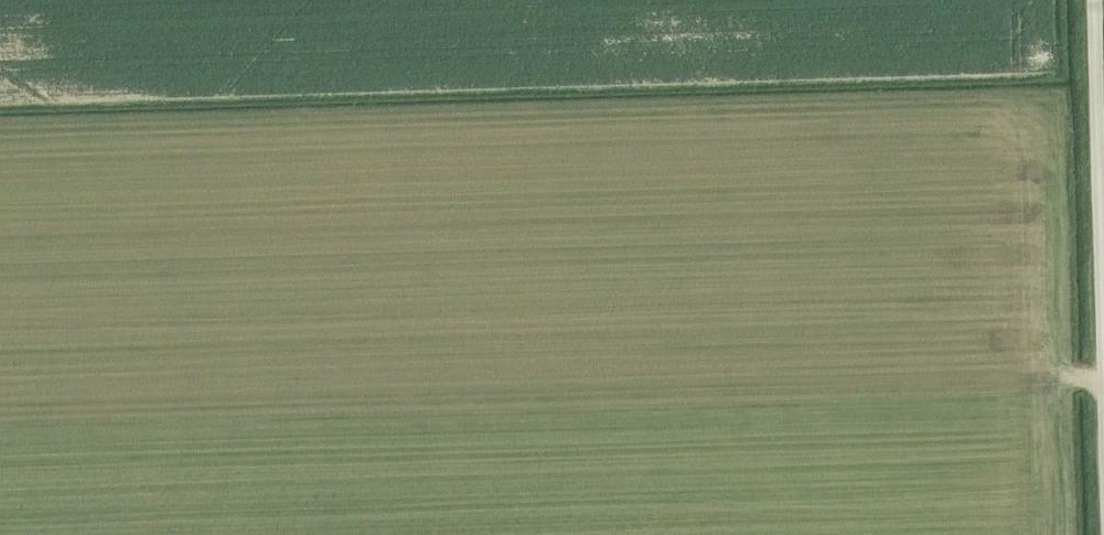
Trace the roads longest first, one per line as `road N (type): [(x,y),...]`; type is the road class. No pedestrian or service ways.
road 1 (unclassified): [(1103,301),(1096,0)]

